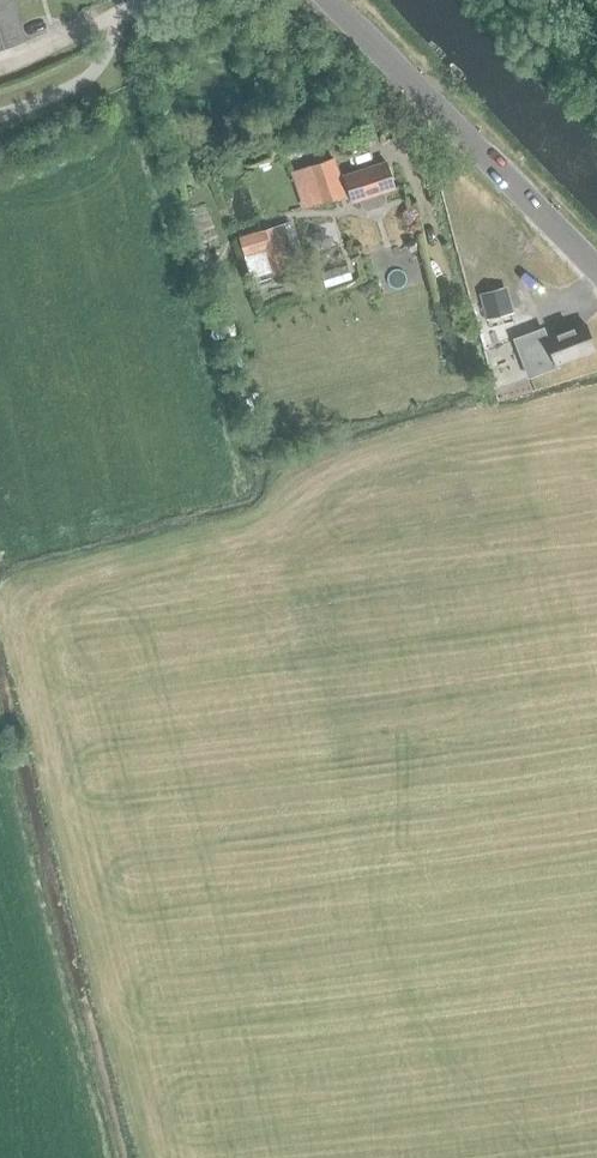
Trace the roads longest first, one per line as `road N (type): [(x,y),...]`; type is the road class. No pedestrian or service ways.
road 1 (secondary): [(596,270),(326,0)]
road 2 (unclassified): [(0,115),(82,81),(122,11),(143,0)]

